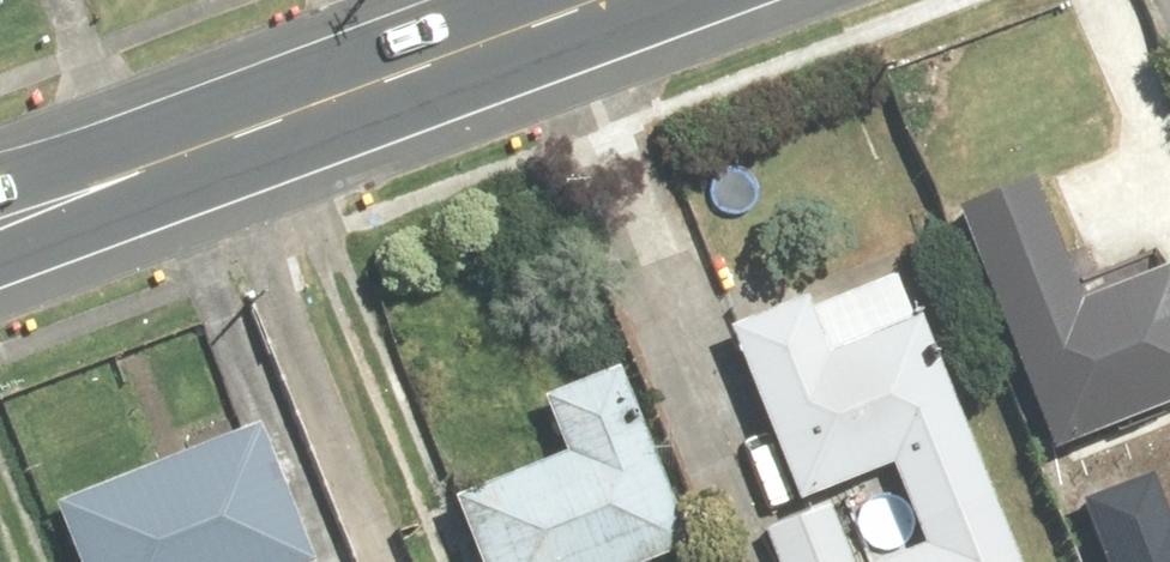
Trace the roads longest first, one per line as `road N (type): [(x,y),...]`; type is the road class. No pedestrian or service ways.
road 1 (secondary): [(284,113),(584,0)]
road 2 (secondary): [(284,113),(0,219)]

